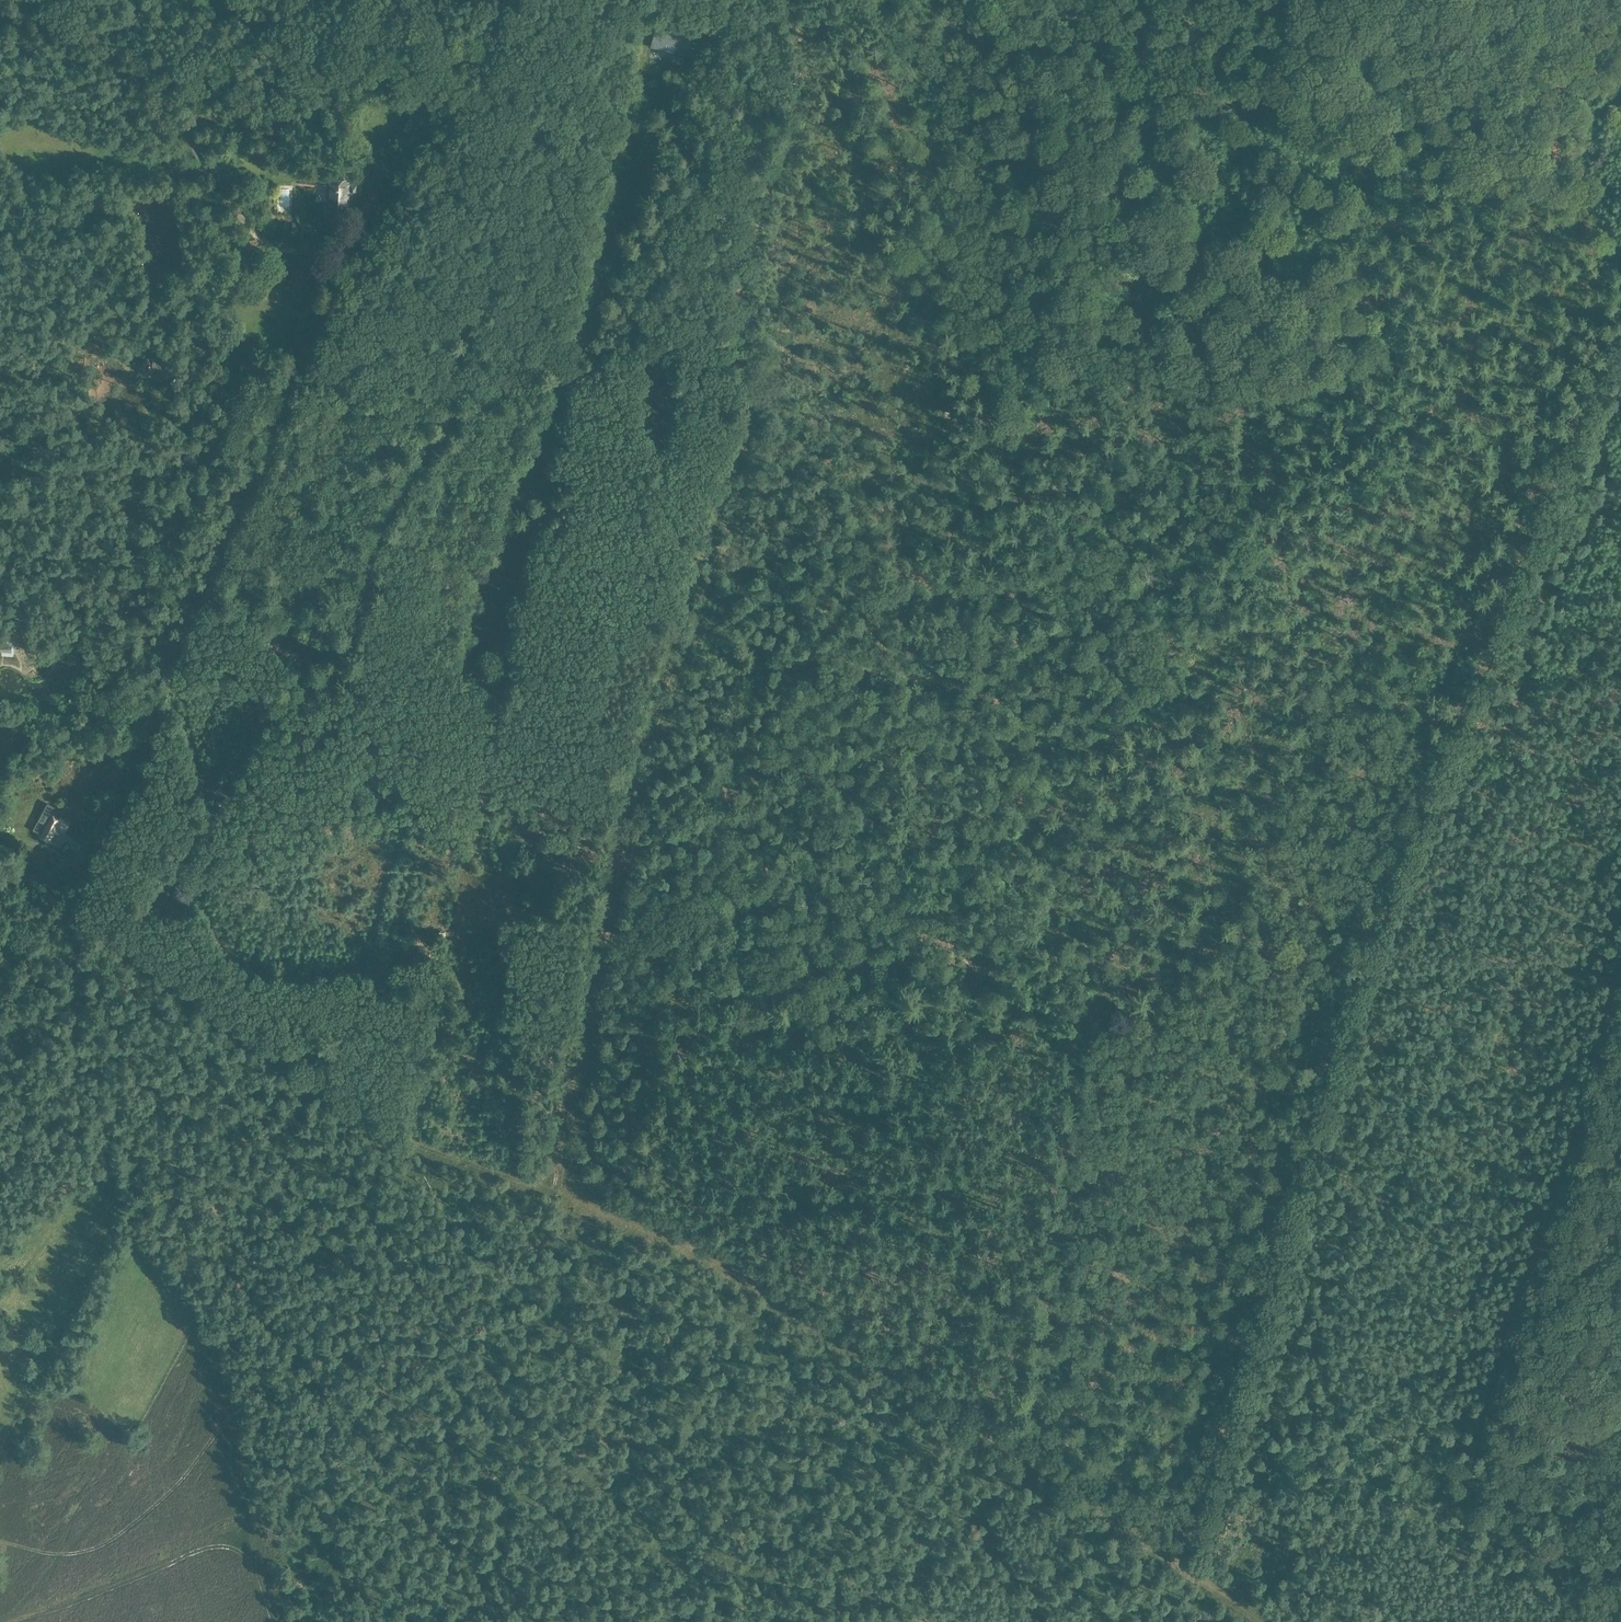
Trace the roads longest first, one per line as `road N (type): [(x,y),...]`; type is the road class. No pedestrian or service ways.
road 1 (track): [(1191,1566),(1070,1478),(722,1269),(563,1199),(643,777),(771,404),(783,329),(929,240),(1077,178),(1091,155),(1096,141),(1086,118),(999,0)]
road 2 (track): [(119,930),(186,861),(257,729),(340,656),(383,517),(449,423),(570,375)]
road 3 (track): [(0,10),(69,26),(146,85),(241,217),(276,248),(333,248),(359,227),(370,193),(354,161),(304,156),(173,104)]
road 4 (track): [(402,1138),(340,1104),(54,884),(0,883)]
road 5 (track): [(239,1542),(284,1493),(375,1446),(518,1621)]
road 6 (track): [(153,91),(210,56),(320,29),(429,79),(422,115)]
road 7 (track): [(12,1621),(239,1542),(269,1621)]
road 8 (track): [(1546,0),(1545,41),(1521,98),(1528,140),(1620,246)]
road 9 (track): [(449,423),(330,409),(257,377),(175,376)]

